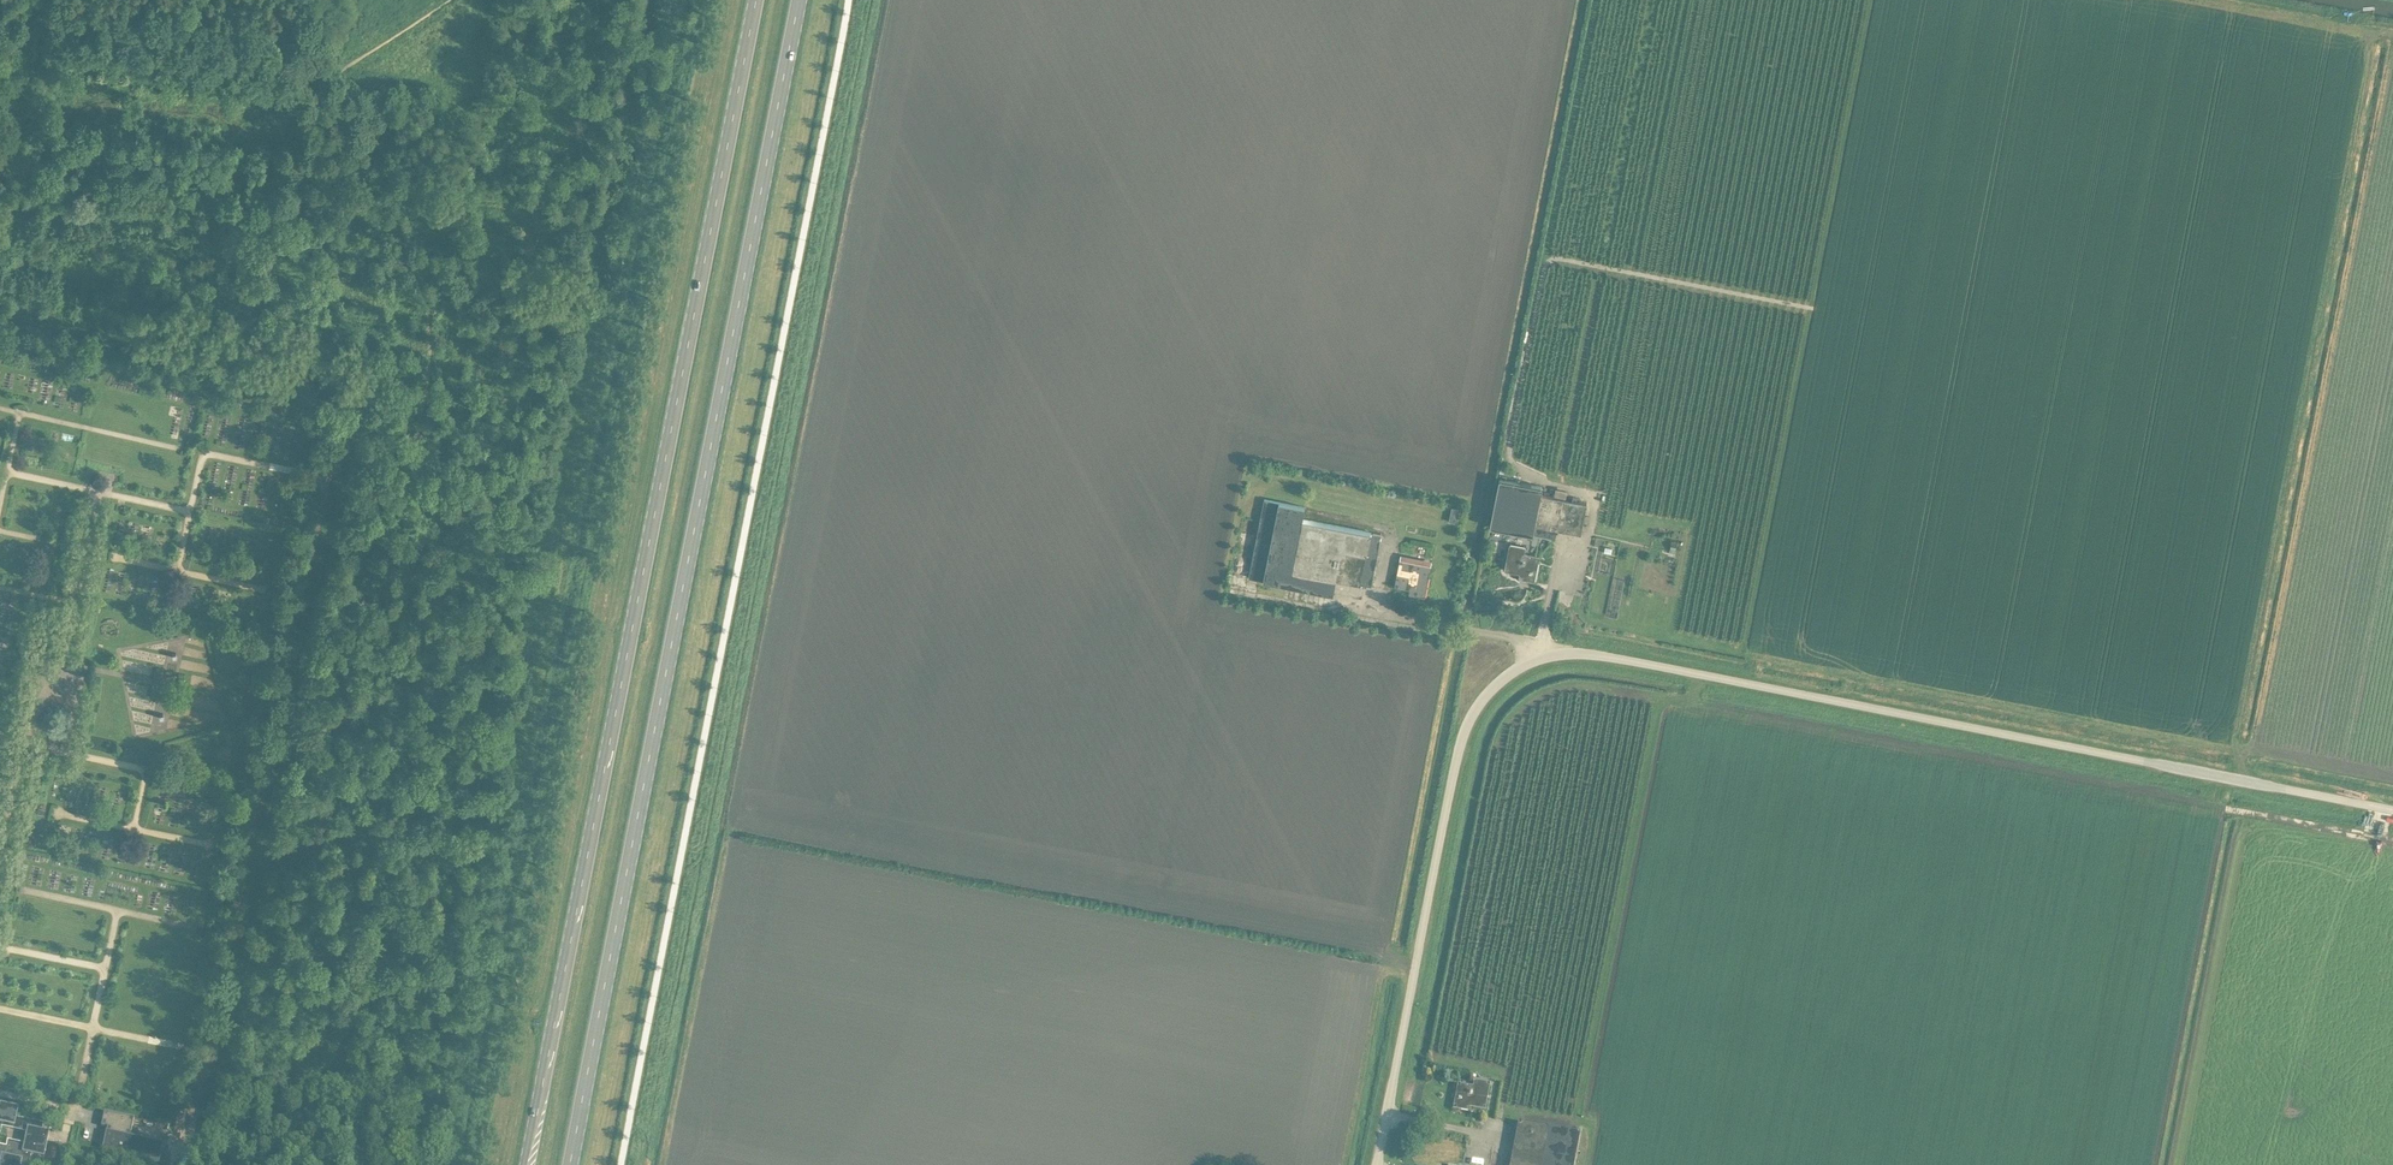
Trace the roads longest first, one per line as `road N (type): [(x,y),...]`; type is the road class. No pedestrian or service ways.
road 1 (unclassified): [(1376,1164),(1458,753),(1485,694),(1524,664),(1589,655),(2392,810)]
road 2 (primary): [(573,1164),(800,0)]
road 3 (primary): [(753,0),(526,1164)]

